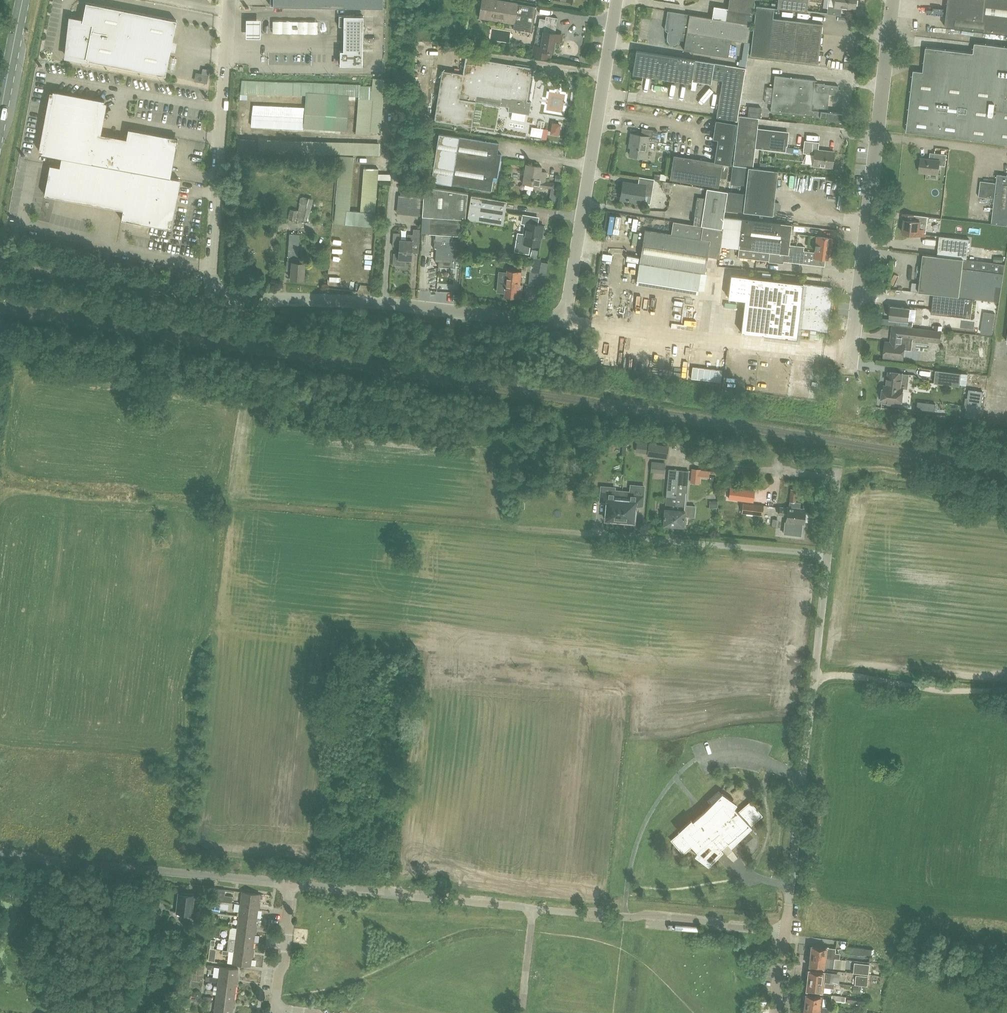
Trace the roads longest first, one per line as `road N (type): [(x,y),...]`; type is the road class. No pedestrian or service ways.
road 1 (unclassified): [(208,300),(285,296),(557,317),(569,299),(617,0)]
road 2 (residential): [(825,554),(228,500)]
road 3 (unclassified): [(786,926),(825,554)]
road 4 (unclassified): [(850,361),(893,0)]
road 5 (unclassified): [(208,300),(228,0)]
road 6 (residential): [(290,885),(10,854)]
road 7 (residential): [(785,933),(533,909)]
road 8 (residential): [(533,909),(290,885)]
road 9 (unclassified): [(786,926),(890,939),(916,985),(943,994),(958,1012)]
road 10 (track): [(1006,692),(815,674)]
road 11 (residential): [(274,1011),(290,885)]

